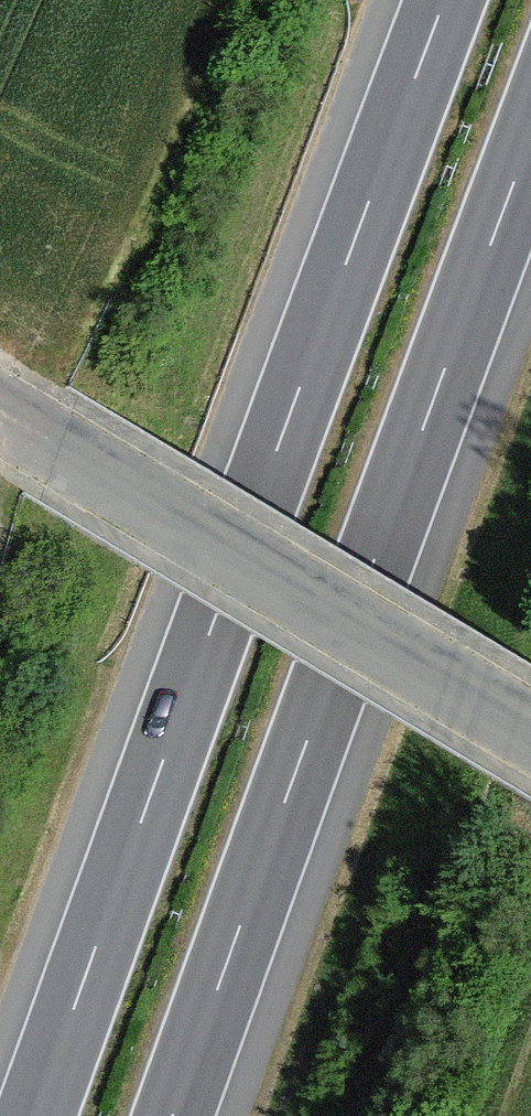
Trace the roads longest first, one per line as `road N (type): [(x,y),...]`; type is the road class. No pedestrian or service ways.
road 1 (motorway): [(445,0),(35,1115)]
road 2 (motorway): [(172,1115),(530,138)]
road 3 (unclassified): [(530,731),(0,414)]

